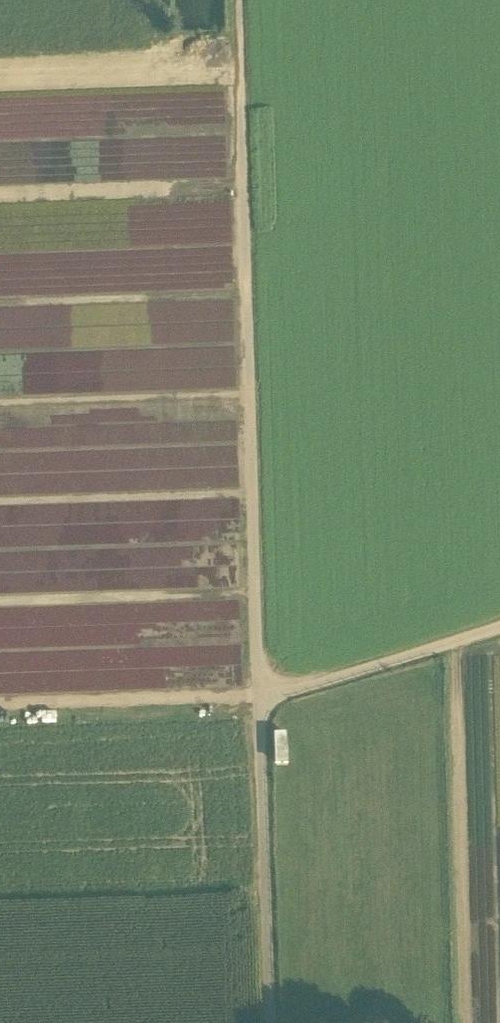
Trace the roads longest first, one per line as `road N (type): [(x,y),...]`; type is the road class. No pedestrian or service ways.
road 1 (track): [(235,0),(270,1022)]
road 2 (track): [(259,701),(499,625)]

